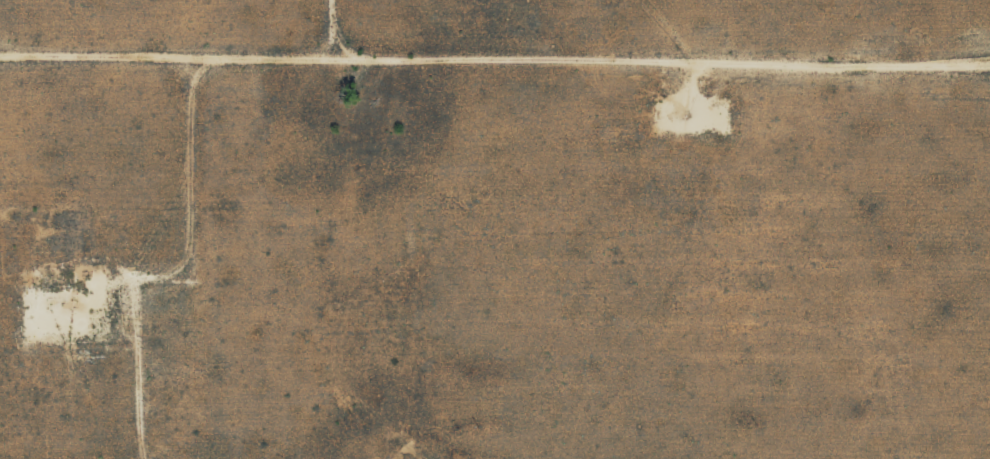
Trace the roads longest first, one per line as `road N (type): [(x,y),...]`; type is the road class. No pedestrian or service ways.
road 1 (residential): [(0,37),(989,47)]

